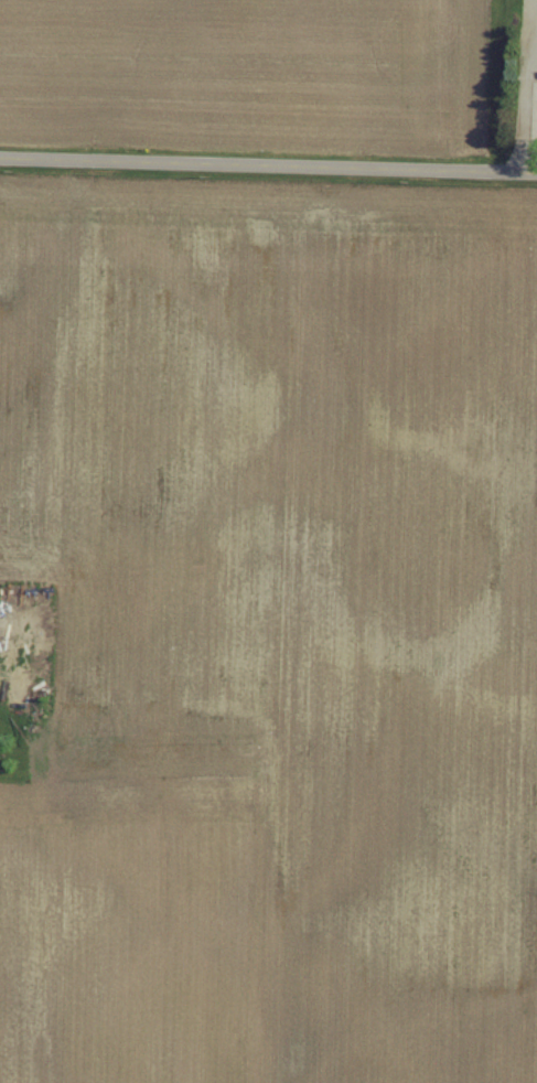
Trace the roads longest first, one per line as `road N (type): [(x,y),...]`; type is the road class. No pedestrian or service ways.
road 1 (residential): [(536,171),(0,158)]

